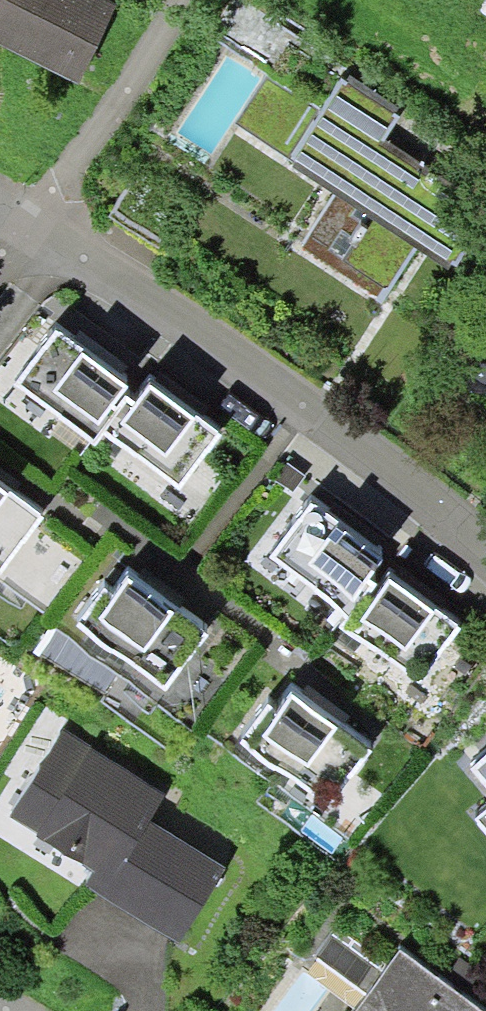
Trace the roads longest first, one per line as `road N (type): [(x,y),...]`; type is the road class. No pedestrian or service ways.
road 1 (residential): [(0,213),(313,412),(485,564)]

